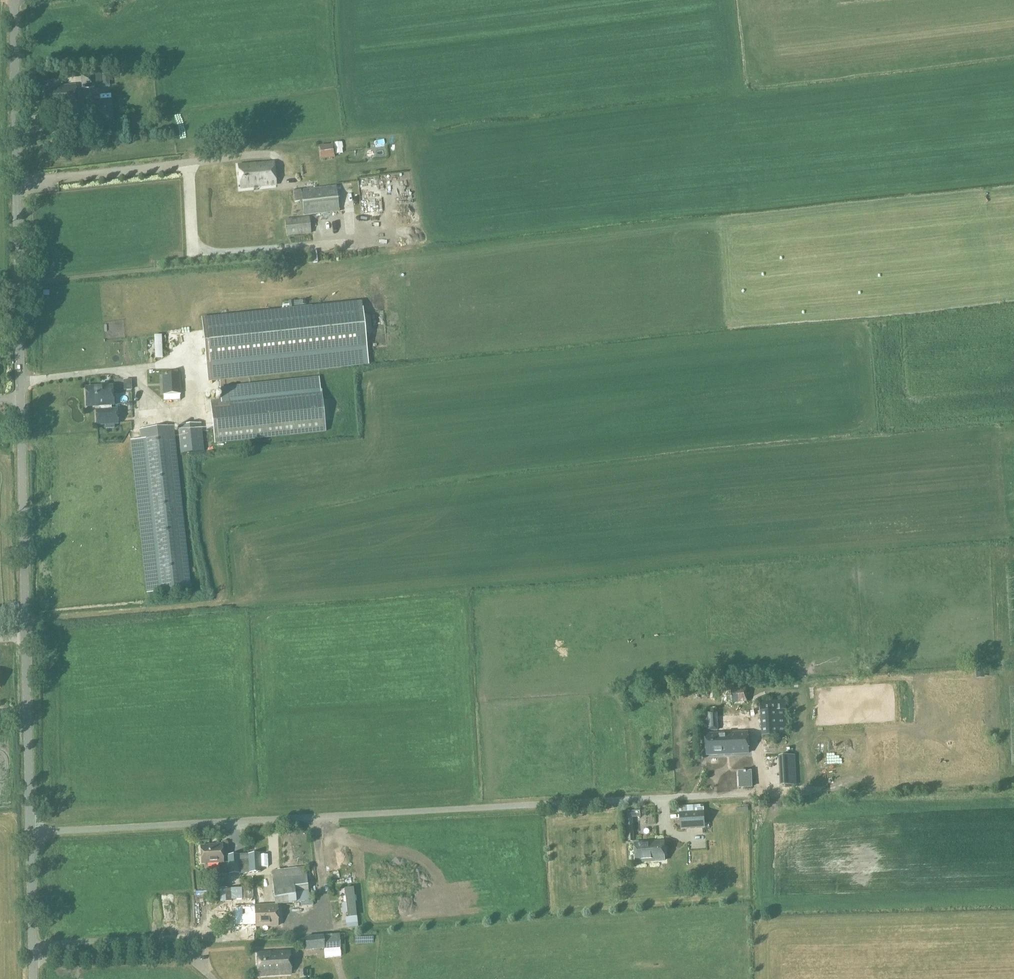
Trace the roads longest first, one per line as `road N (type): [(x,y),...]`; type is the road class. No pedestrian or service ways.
road 1 (tertiary): [(31,833),(13,0)]
road 2 (unclassified): [(31,833),(784,792)]
road 3 (tertiary): [(34,978),(31,833)]

